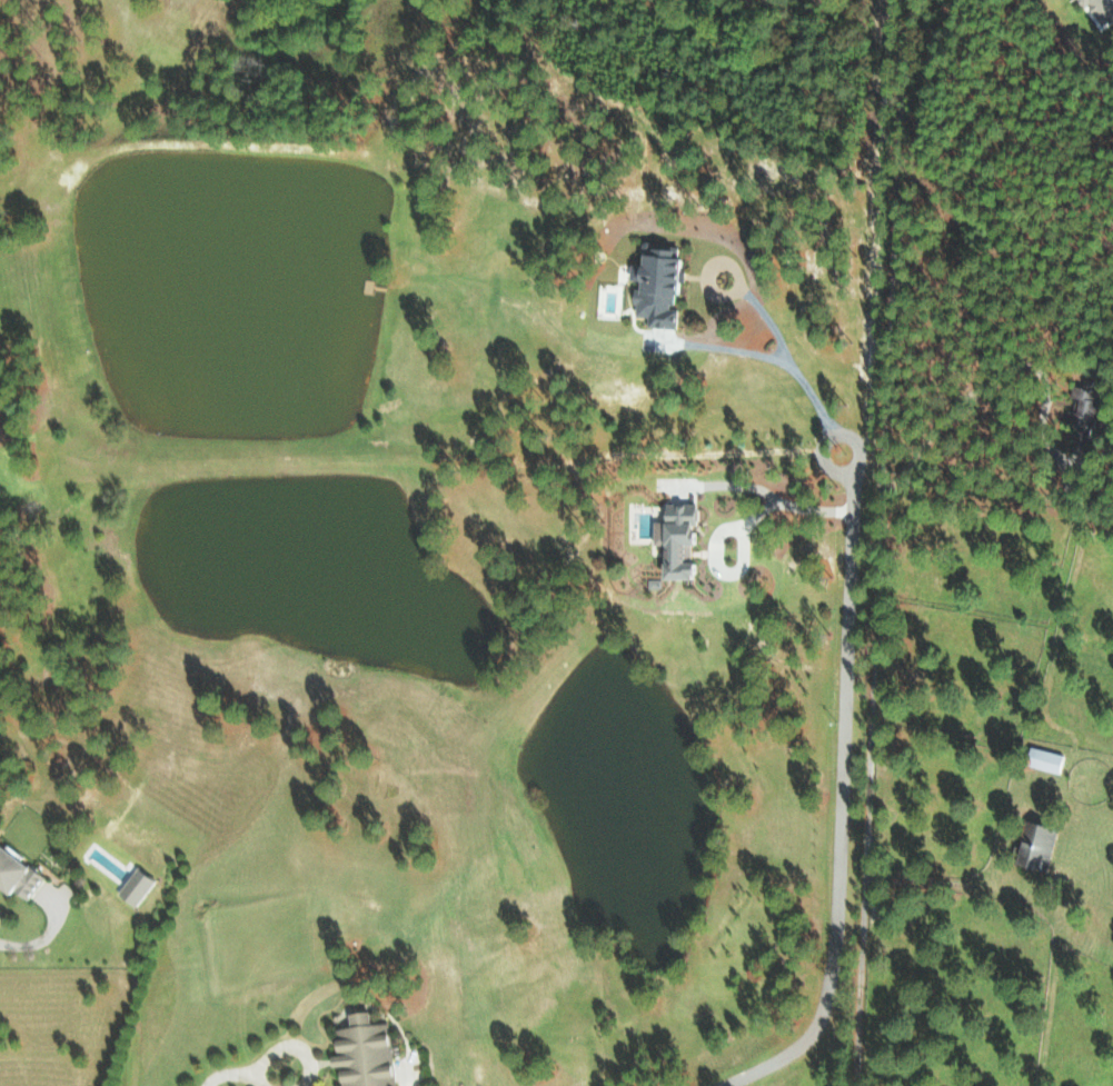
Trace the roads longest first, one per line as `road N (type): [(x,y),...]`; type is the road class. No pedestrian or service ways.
road 1 (residential): [(727,1085),(803,1044),(824,1010),(832,974),(853,471)]

